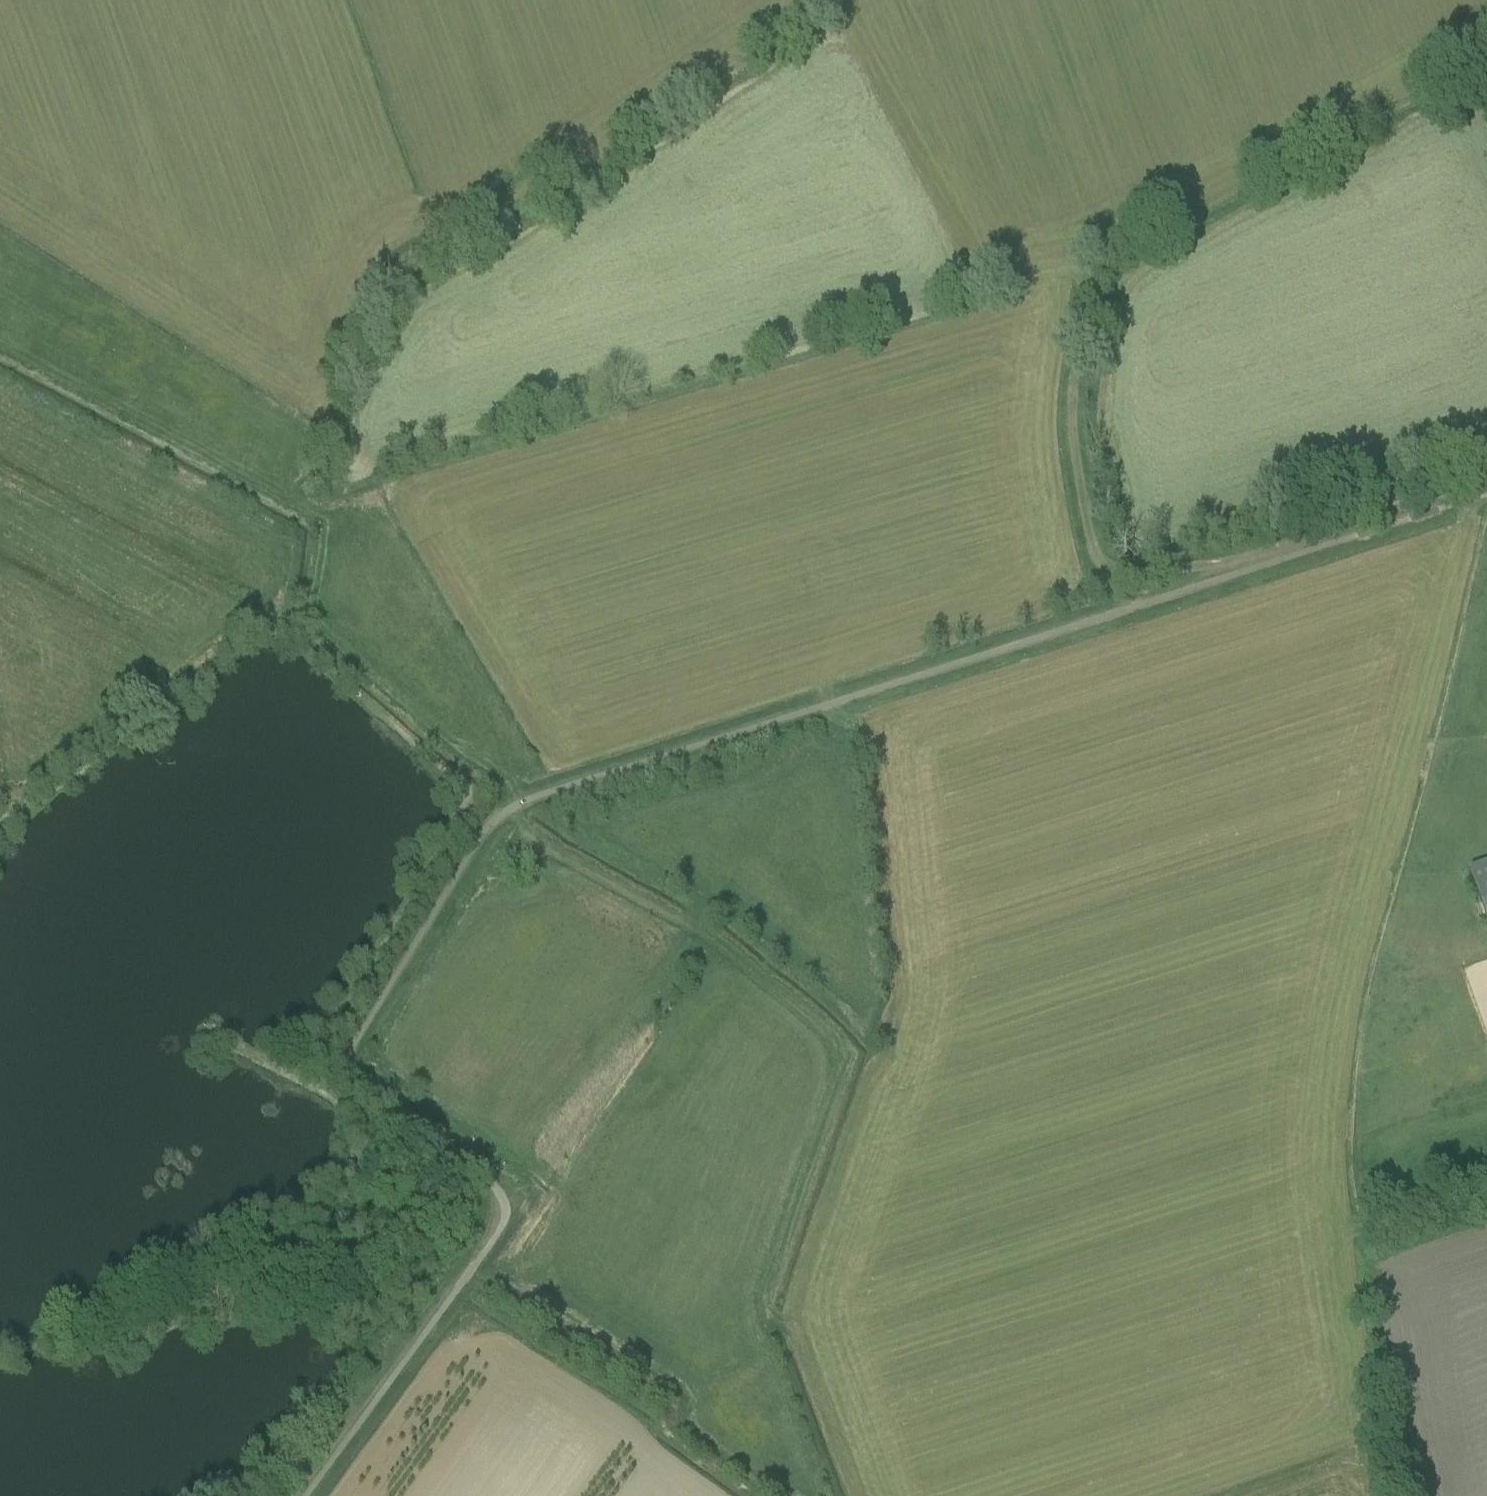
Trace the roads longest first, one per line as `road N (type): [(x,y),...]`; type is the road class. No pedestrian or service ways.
road 1 (track): [(1079,425),(1082,496),(1105,567),(1156,584),(1457,489),(1484,494)]

